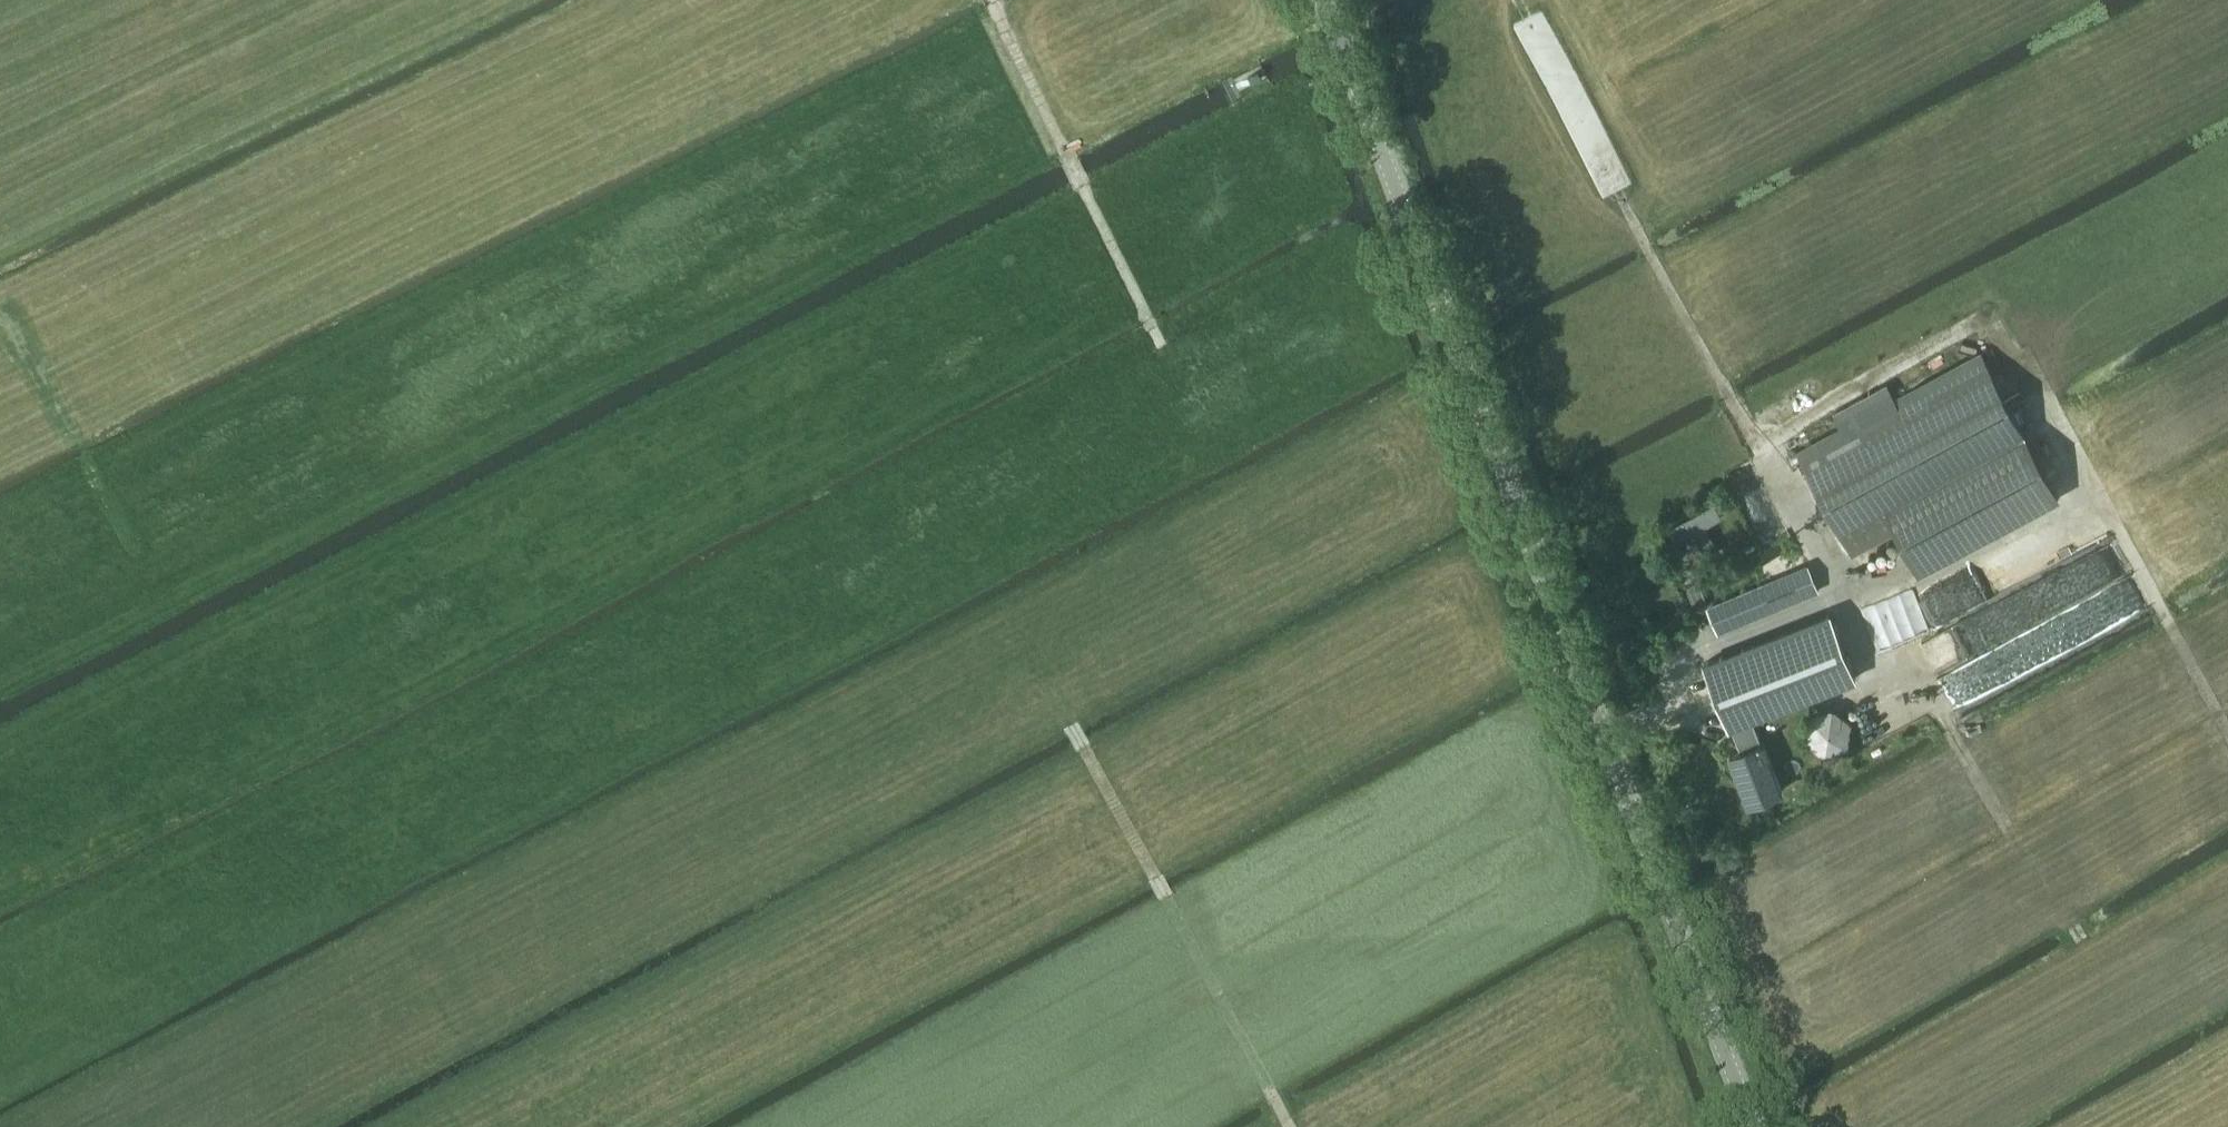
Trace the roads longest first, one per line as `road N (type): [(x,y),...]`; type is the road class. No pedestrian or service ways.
road 1 (unclassified): [(1753,1126),(1328,0)]

